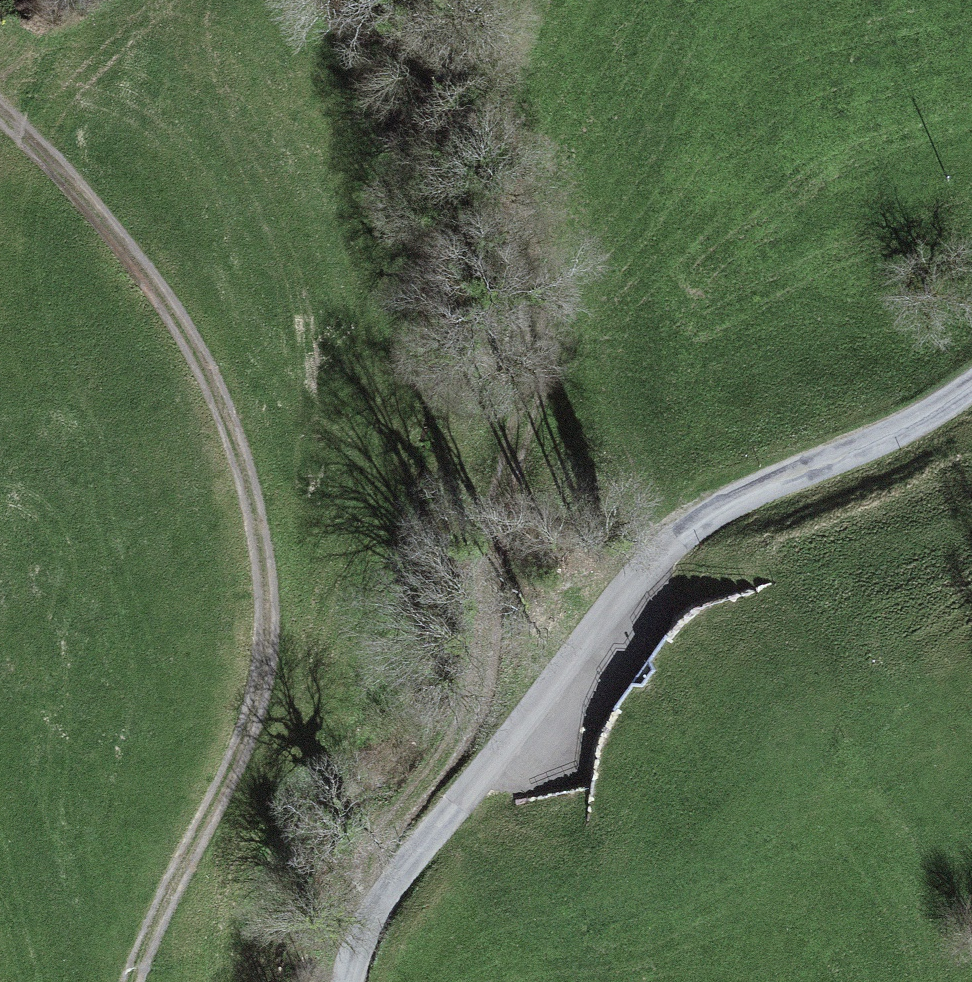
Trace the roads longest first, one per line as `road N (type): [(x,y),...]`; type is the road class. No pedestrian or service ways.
road 1 (track): [(0,93),(72,159),(148,251),(218,365),(250,468),(273,600),(265,719),(157,981)]
road 2 (track): [(971,399),(648,569),(422,853),(349,981)]
road 3 (track): [(535,711),(531,353),(460,0)]

